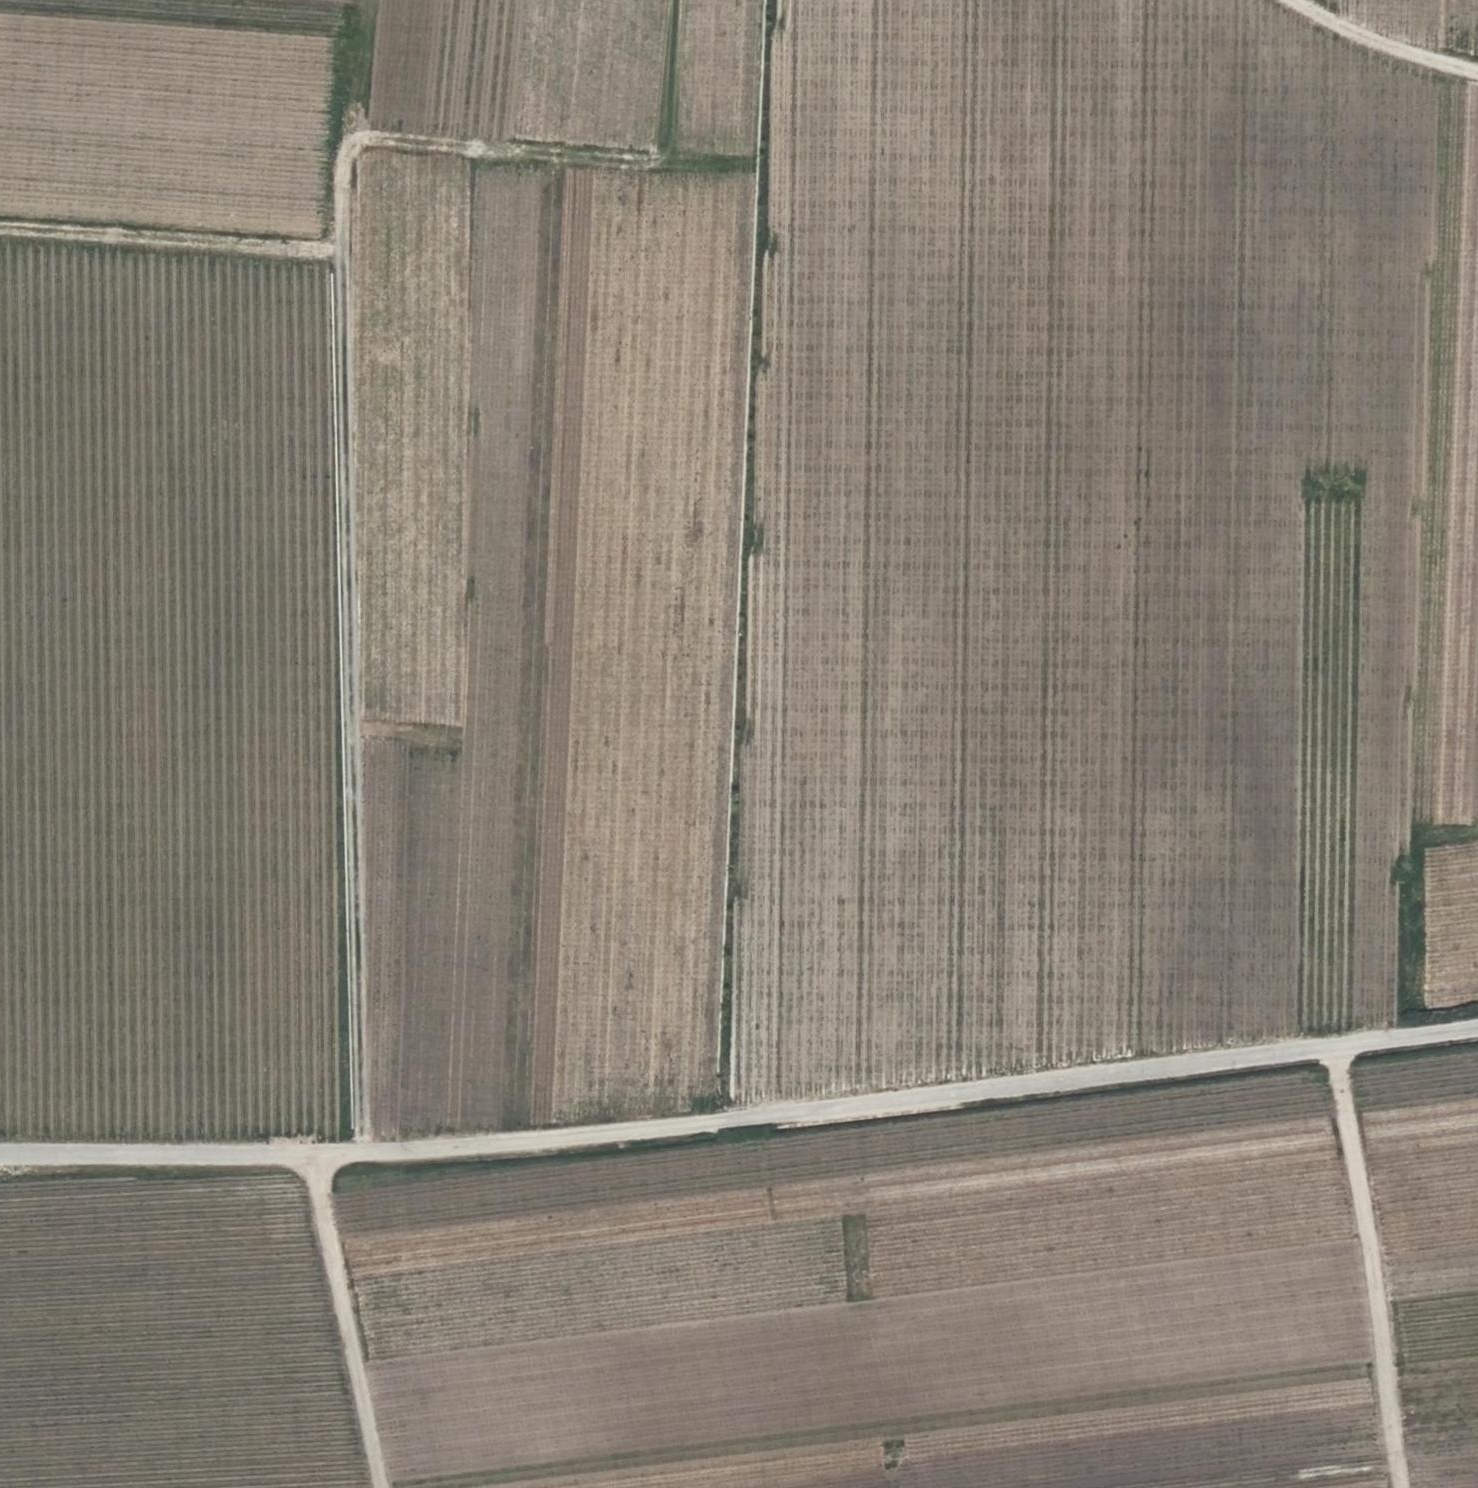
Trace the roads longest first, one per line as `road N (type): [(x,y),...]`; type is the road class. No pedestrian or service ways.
road 1 (unclassified): [(0,1157),(543,1133),(1077,1081),(1477,1023)]
road 2 (track): [(1328,1045),(1367,1250),(1398,1487)]
road 3 (track): [(305,1148),(380,1487)]
road 4 (track): [(1296,0),(1351,32),(1477,77)]

